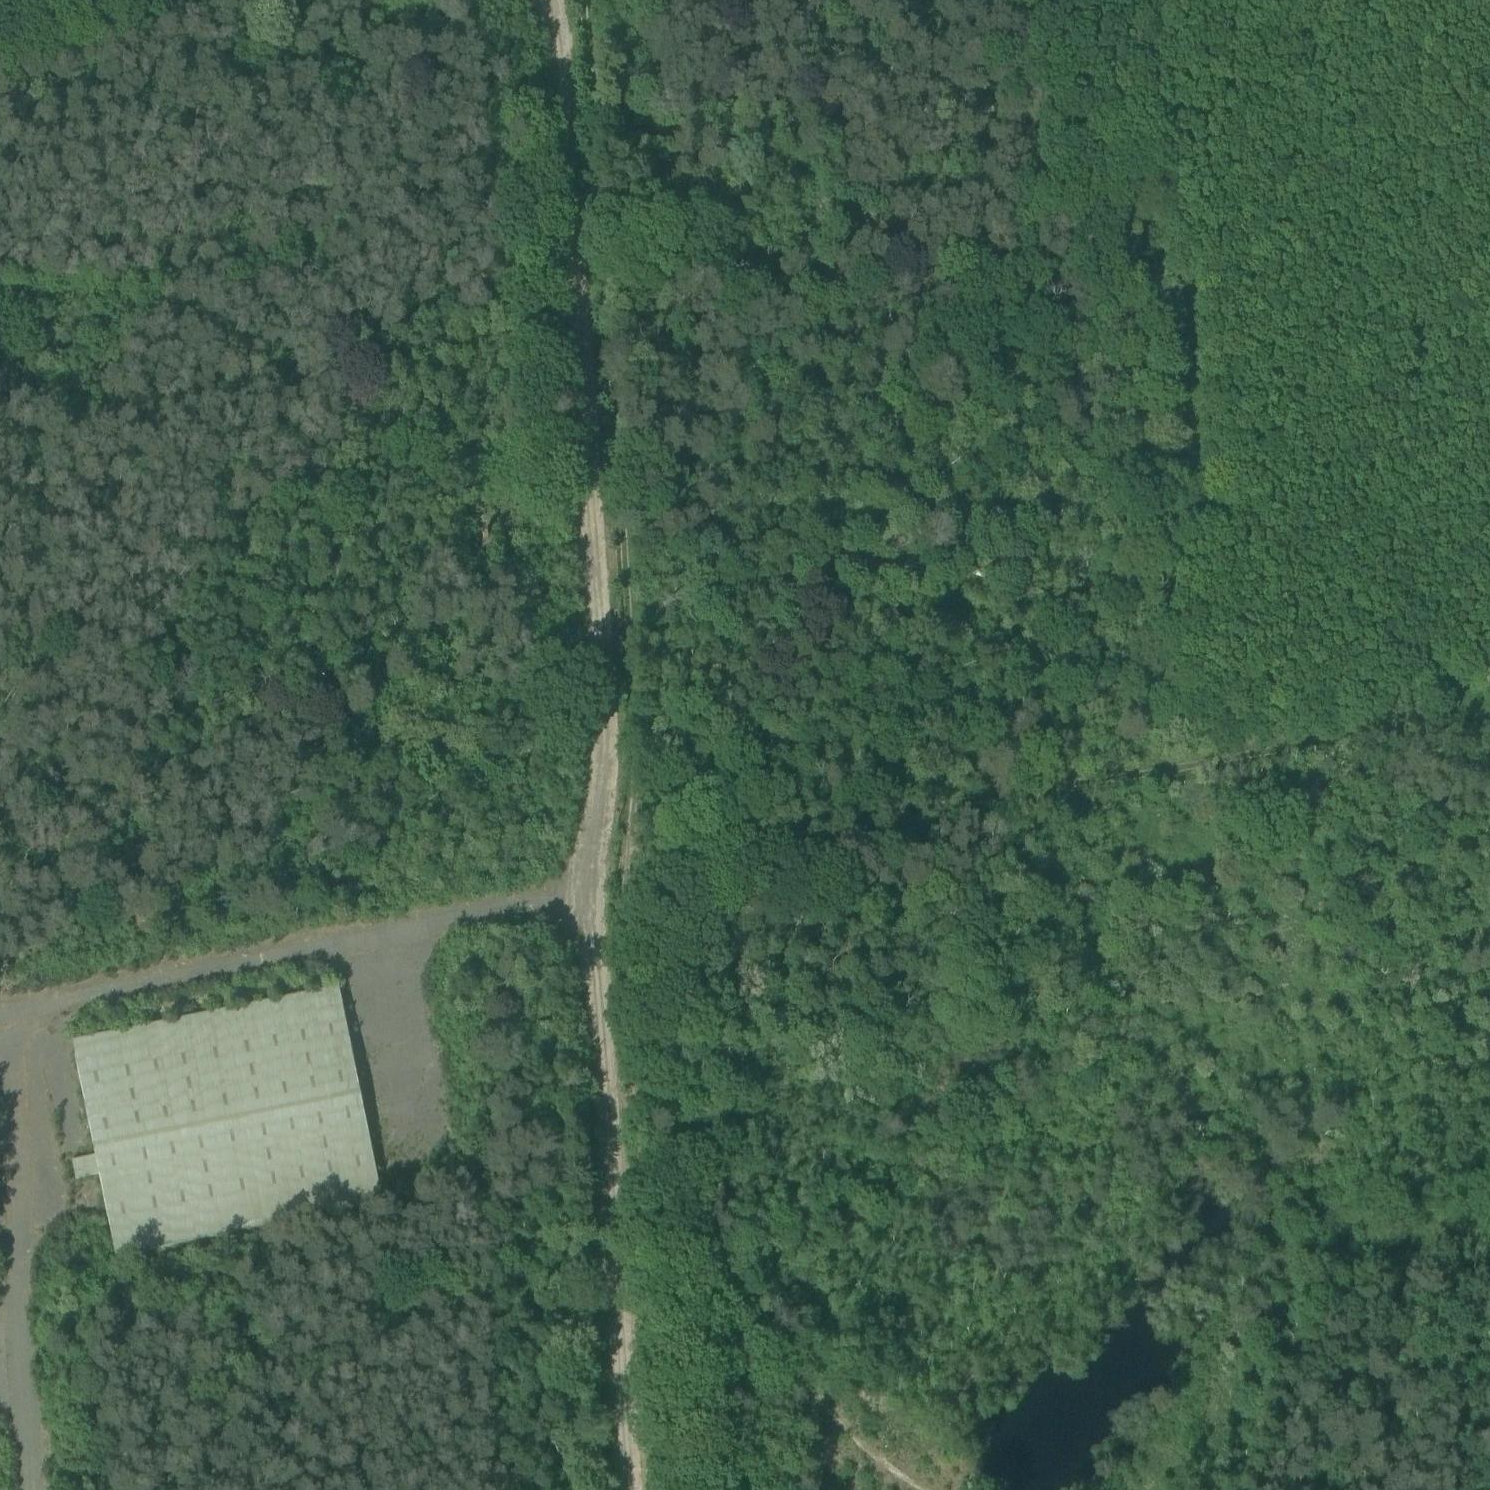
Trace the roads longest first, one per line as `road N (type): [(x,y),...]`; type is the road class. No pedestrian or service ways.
road 1 (track): [(586,0),(641,752),(627,882)]
road 2 (track): [(627,882),(818,830),(1436,727),(1489,727)]

